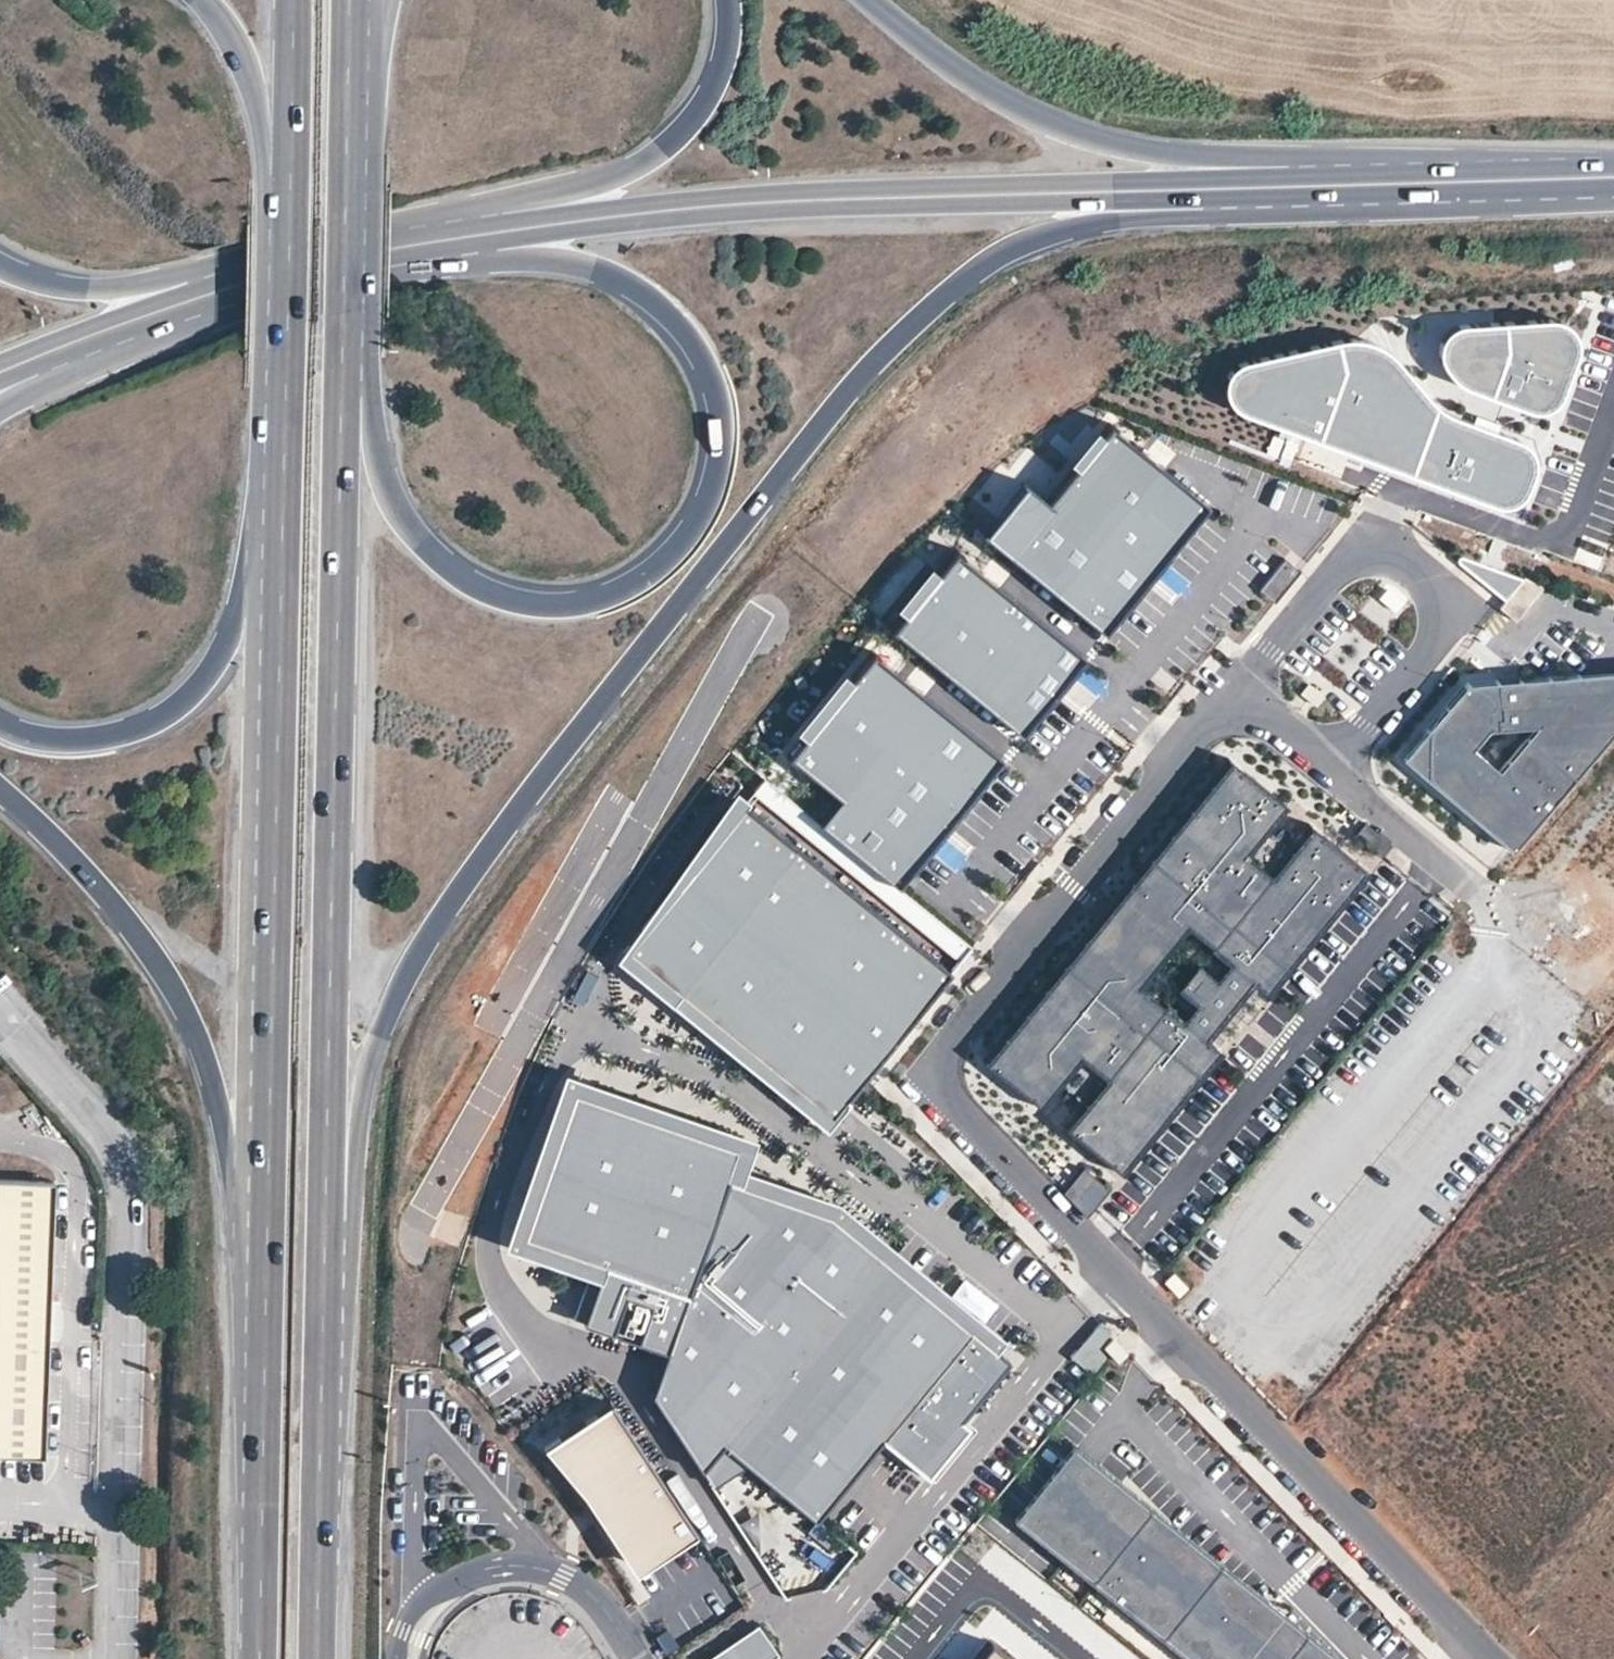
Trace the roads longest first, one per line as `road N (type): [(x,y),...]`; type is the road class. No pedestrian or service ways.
road 1 (secondary): [(326,1293),(367,1084),(403,984),(443,913),(862,379),(936,306),(993,268),(1107,222),(1190,216),(1227,188)]
road 2 (residential): [(1492,1658),(949,1100),(940,1071),(945,1045),(1234,692)]
road 3 (secondary): [(399,247),(444,266),(537,260),(622,285),(655,307),(708,371),(719,411),(721,455),(703,512),(659,568),(622,591),(534,604),(490,595),(448,570),(403,516),(346,358)]
road 4 (trunk): [(326,1293),(346,358)]
road 5 (secondary): [(399,247),(551,226),(1227,188)]
road 6 (trunk): [(273,556),(265,1320)]
road 7 (unclassified): [(118,1658),(130,1183),(112,1139),(0,1017)]
road 8 (secondary): [(0,805),(104,903),(172,998),(218,1120),(265,1320)]
road 9 (residential): [(1234,692),(1330,760),(1440,637),(1448,613),(1409,568),(1383,556),(1347,557),(1271,645)]
road 10 (secondary): [(723,0),(715,81),(646,159),(605,181),(488,203),(399,247)]
road 11 (secondary): [(1272,185),(1065,128),(983,81),(871,0)]
road 12 (trunk): [(284,177),(273,556)]
road 13 (trunk): [(318,1658),(326,1293)]
road 14 (secondary): [(273,556),(215,669),(151,719),(89,738),(0,722)]
road 15 (secondary): [(1272,185),(1613,175)]
road 16 (trunk): [(265,1320),(259,1658)]
road 17 (tertiary): [(639,1658),(579,1584),(524,1564),(479,1569),(437,1589),(412,1620),(405,1658)]
road 18 (trunk): [(346,358),(360,60)]
road 19 (secondary): [(233,288),(183,277),(85,289),(0,260)]
road 20 (secondary): [(199,0),(252,80),(264,149),(284,177)]
road 21 (secondary): [(45,352),(233,288)]
road 22 (trunk): [(286,0),(284,177)]
road 23 (secondary): [(233,288),(399,247)]

